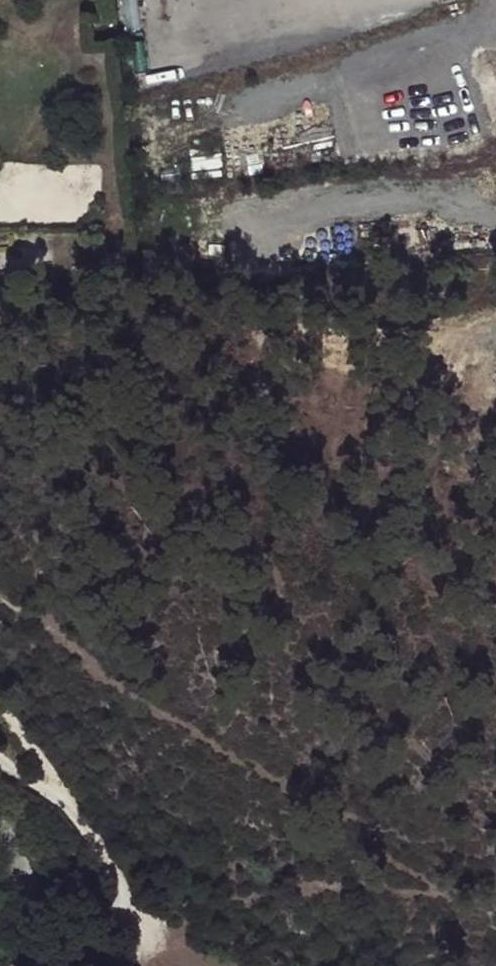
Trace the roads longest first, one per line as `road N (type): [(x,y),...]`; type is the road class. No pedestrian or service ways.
road 1 (unclassified): [(0,811),(58,869),(60,944),(46,965)]

